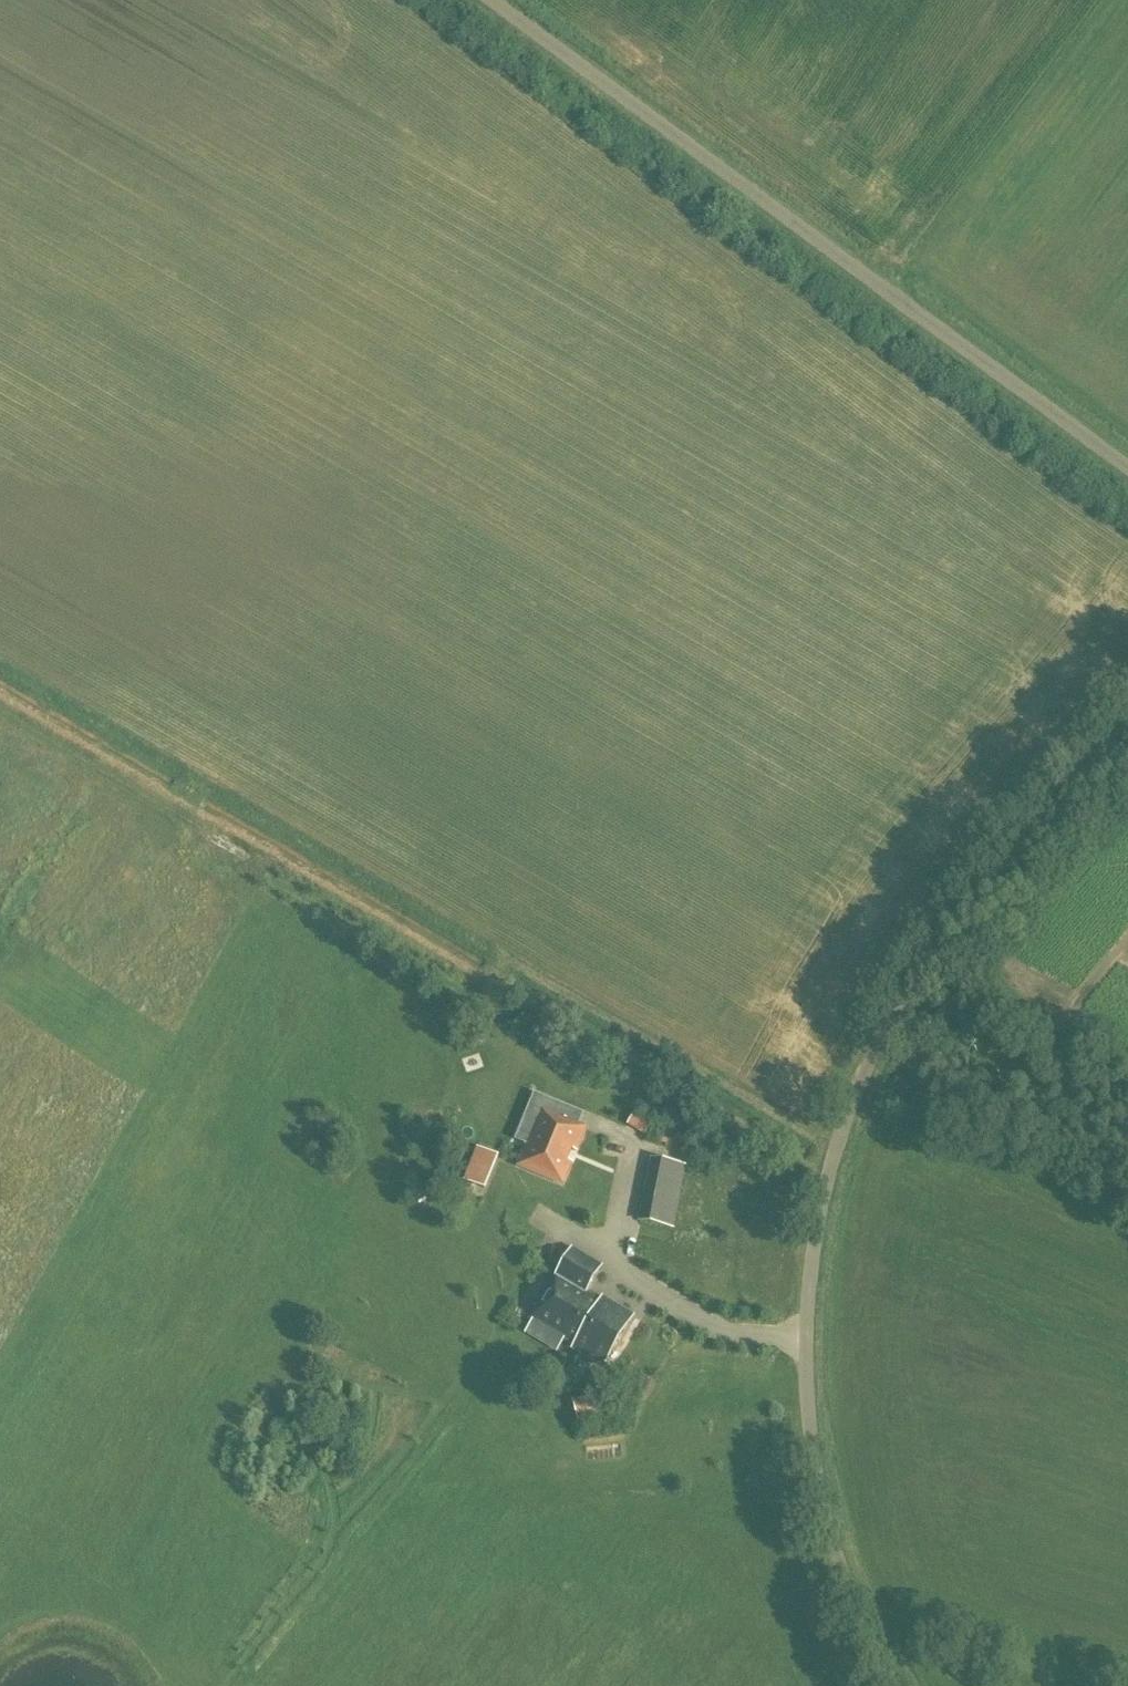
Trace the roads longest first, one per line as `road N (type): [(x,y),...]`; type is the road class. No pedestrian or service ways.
road 1 (unclassified): [(886,1685),(840,1612),(803,1519),(789,1411),(790,1298),(809,1150),(841,1060),(880,996),(1127,710)]
road 2 (unclassified): [(1127,474),(487,0)]
road 3 (track): [(0,696),(469,968),(520,1012),(546,1087)]

